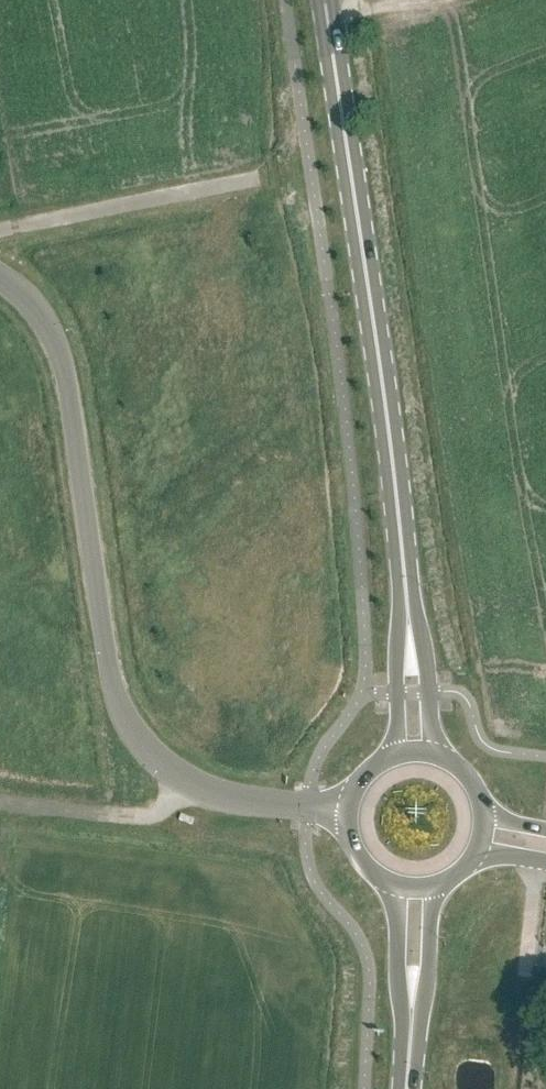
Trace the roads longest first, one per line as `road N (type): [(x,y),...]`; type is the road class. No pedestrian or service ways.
road 1 (unclassified): [(0,279),(40,317),(68,377),(108,676),(124,717),(156,756),(215,794),(349,813)]
road 2 (secondary): [(408,612),(402,511),(323,0)]
road 3 (track): [(190,780),(166,813),(150,818),(0,800)]
road 4 (secondary): [(388,882),(412,1029)]
road 5 (secondary): [(412,1029),(439,884)]
road 6 (secondary): [(436,755),(422,644),(408,612)]
road 7 (secondary): [(408,612),(396,755)]

